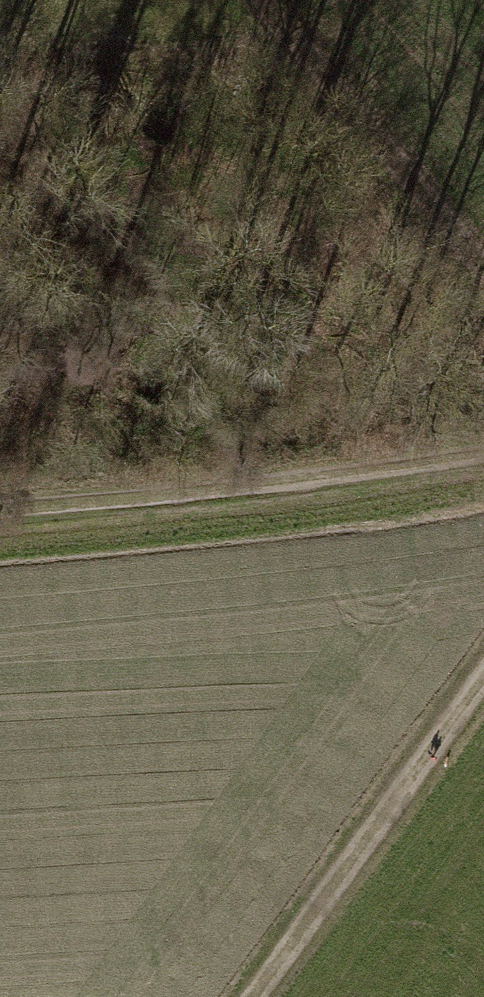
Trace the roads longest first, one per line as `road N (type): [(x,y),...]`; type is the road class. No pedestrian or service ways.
road 1 (track): [(0,506),(483,464)]
road 2 (track): [(483,683),(253,996)]
road 3 (track): [(249,0),(483,259)]

